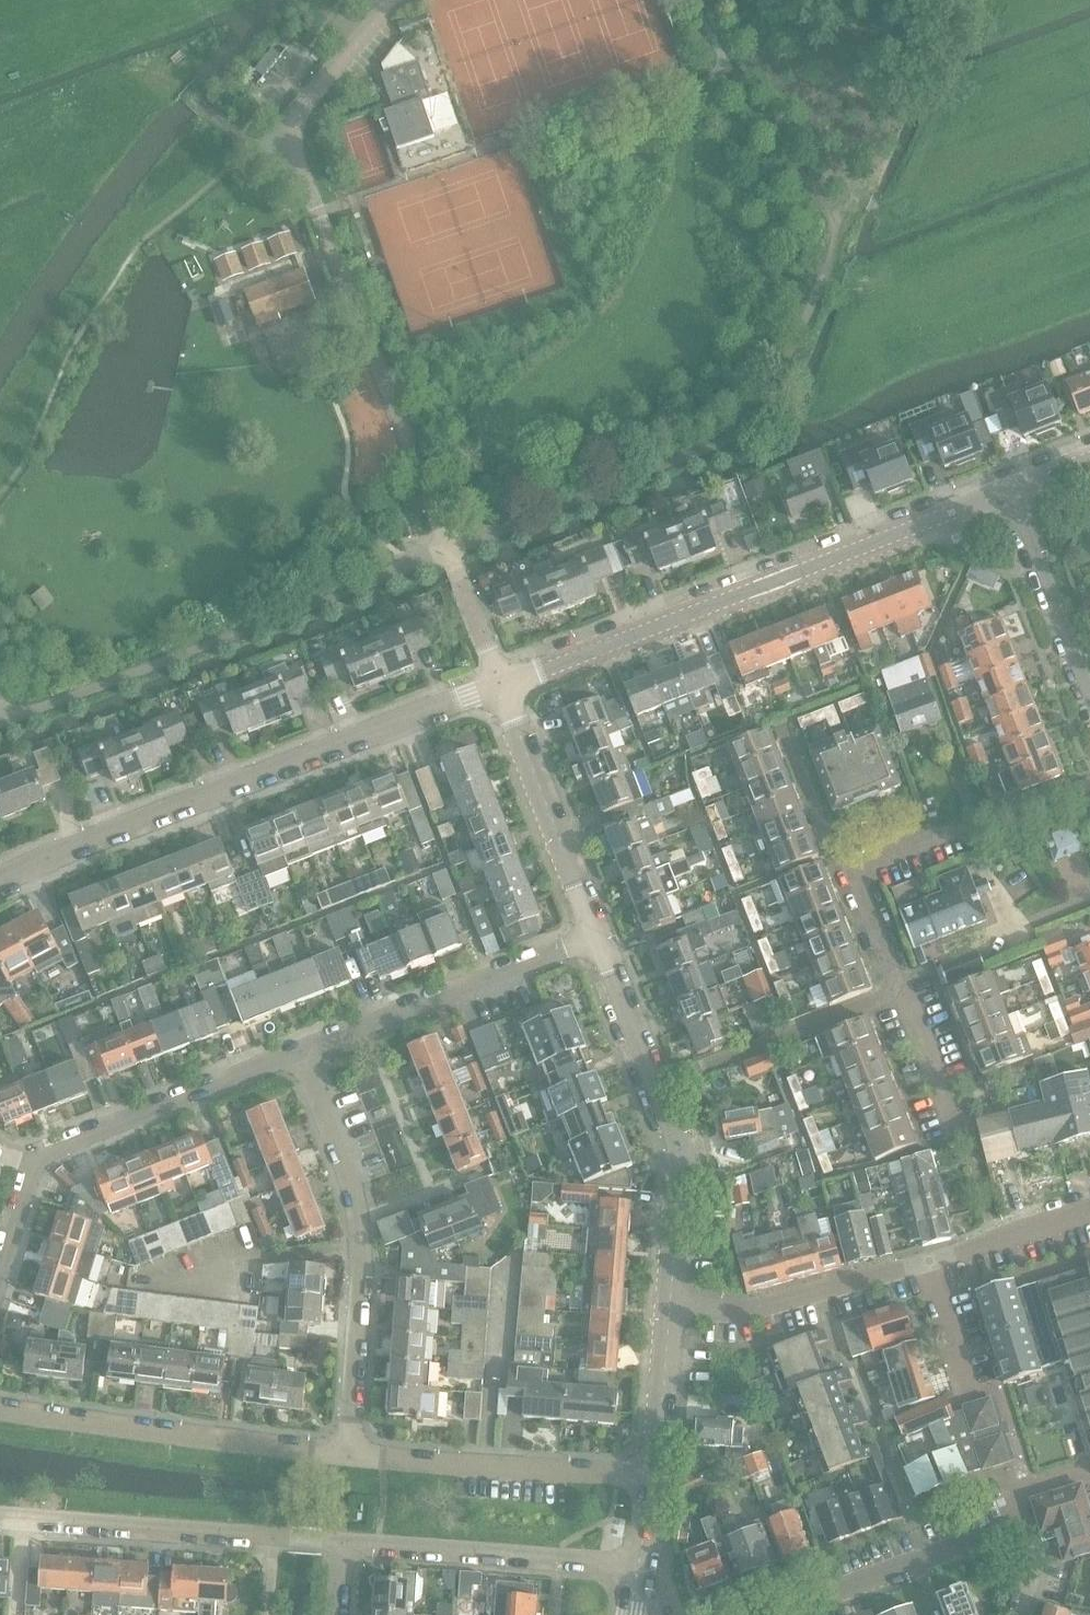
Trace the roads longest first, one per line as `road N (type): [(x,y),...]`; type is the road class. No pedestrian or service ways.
road 1 (residential): [(657,1086),(883,999),(893,974),(853,868),(1089,782)]
road 2 (residential): [(448,551),(287,128),(389,0)]
road 3 (secondary): [(502,686),(1008,491)]
road 4 (secondary): [(0,882),(502,686)]
road 5 (unclassified): [(448,551),(0,723)]
road 6 (residential): [(0,1287),(40,1156),(303,1052)]
road 7 (residential): [(349,1458),(363,1247),(354,1181),(303,1052)]
road 8 (residential): [(349,1458),(0,1410)]
road 9 (residential): [(343,1542),(0,1518)]
road 10 (residential): [(1018,1614),(1029,1571),(1023,1548),(993,1534),(779,1614)]
road 11 (residential): [(303,1052),(598,940)]
road 12 (residential): [(648,1482),(349,1458)]
road 13 (residential): [(639,1567),(343,1542)]
road 14 (residential): [(598,940),(502,686)]
road 15 (residential): [(677,1306),(738,1312),(934,1258)]
road 16 (residential): [(1089,702),(1008,491)]
road 17 (residential): [(677,1306),(686,1165),(657,1086)]
road 18 (residential): [(648,1482),(677,1306)]
road 19 (residential): [(934,1258),(1089,1209)]
road 20 (residential): [(657,1086),(598,940)]
road 21 (residential): [(502,686),(448,551)]
road 22 (residential): [(974,1391),(934,1258)]

